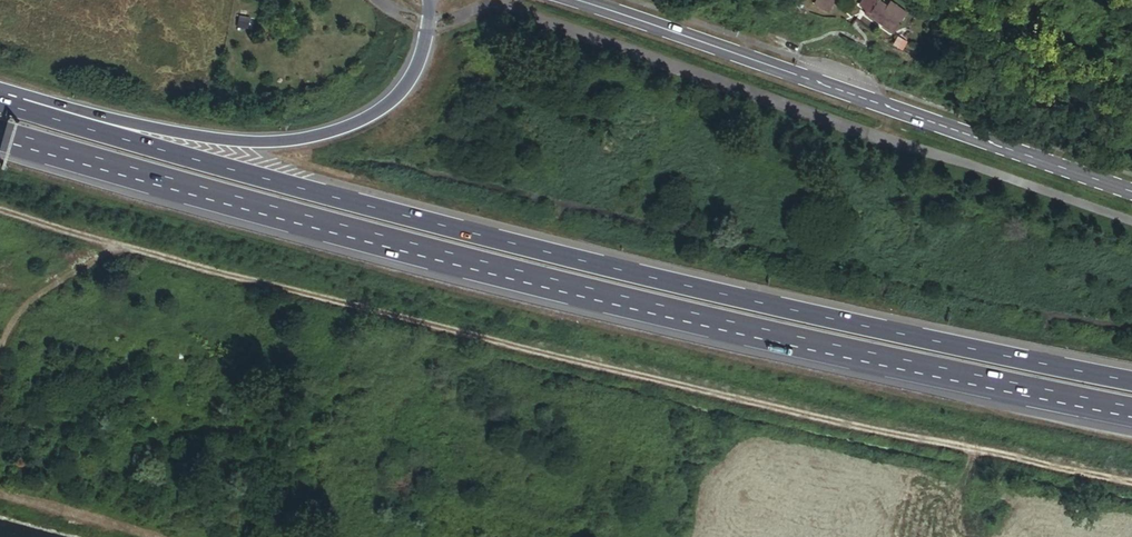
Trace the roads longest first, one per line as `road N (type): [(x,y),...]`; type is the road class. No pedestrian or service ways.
road 1 (motorway): [(1131,382),(513,245),(0,103)]
road 2 (motorway): [(0,136),(636,305),(1131,414)]
road 3 (unclassified): [(1131,485),(631,379),(0,211)]
road 4 (secondary): [(578,0),(1131,191)]
road 5 (motorway): [(429,0),(422,55),(404,88),(371,117),(321,135),(205,138),(0,89)]
road 6 (track): [(102,260),(32,301),(0,351)]

